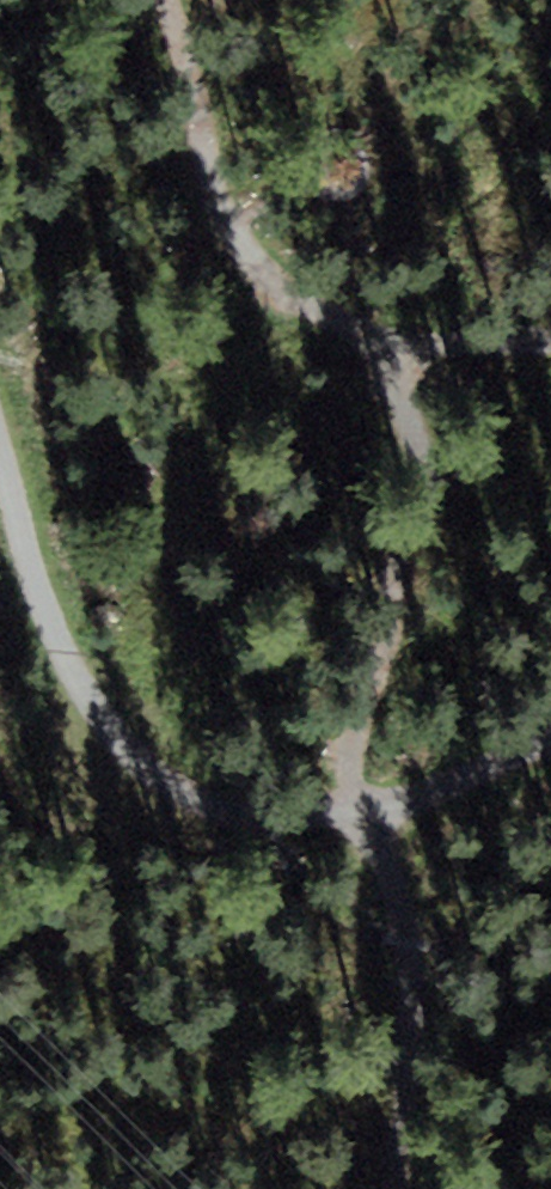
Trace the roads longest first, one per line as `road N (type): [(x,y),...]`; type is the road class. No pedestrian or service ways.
road 1 (track): [(398,1188),(425,1023),(416,913),(366,819),(352,734),(405,343)]
road 2 (track): [(550,737),(366,819),(300,808),(251,812),(191,792),(110,739),(39,628),(0,470)]
road 3 (track): [(162,0),(206,169),(262,264),(359,334),(405,343)]
road 4 (track): [(550,348),(405,343)]

